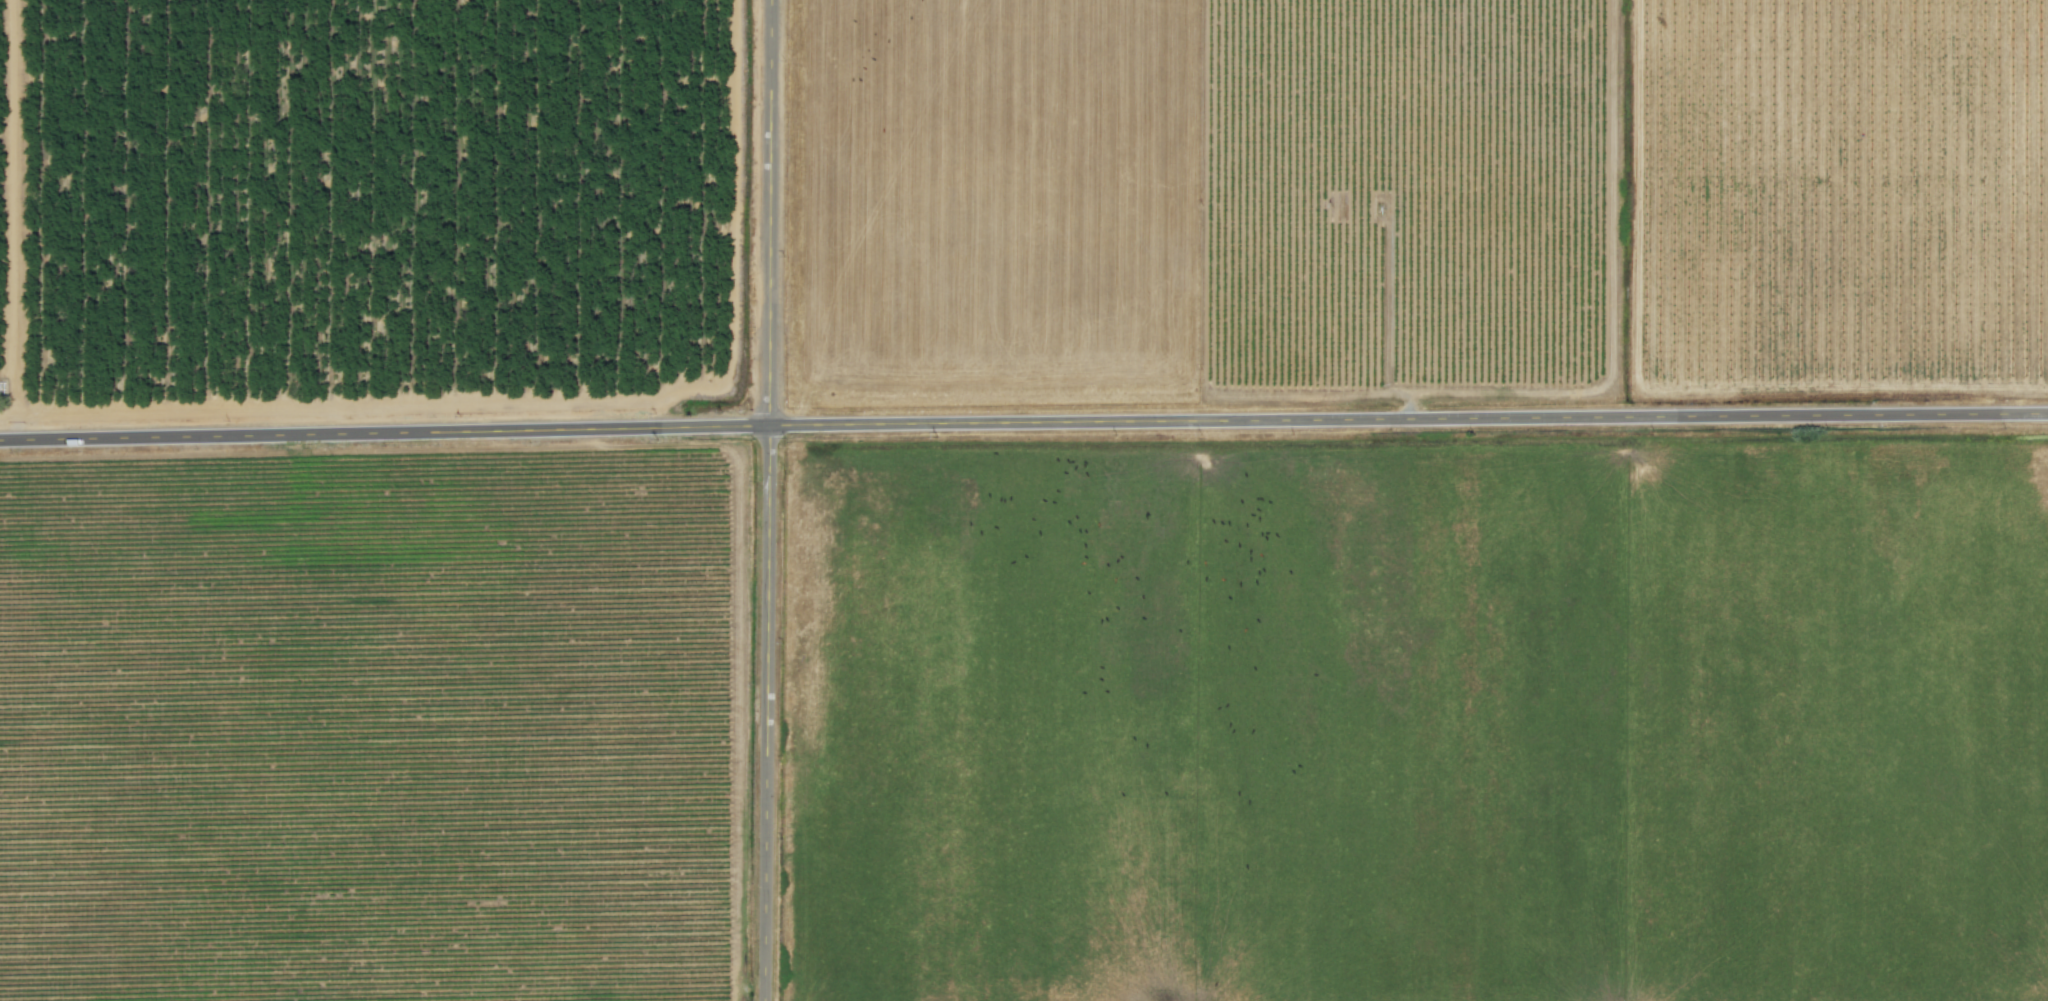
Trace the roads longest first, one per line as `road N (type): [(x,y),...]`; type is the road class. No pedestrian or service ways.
road 1 (tertiary): [(0,441),(2047,413)]
road 2 (tertiary): [(767,1000),(772,425)]
road 3 (tertiary): [(772,425),(774,0)]

